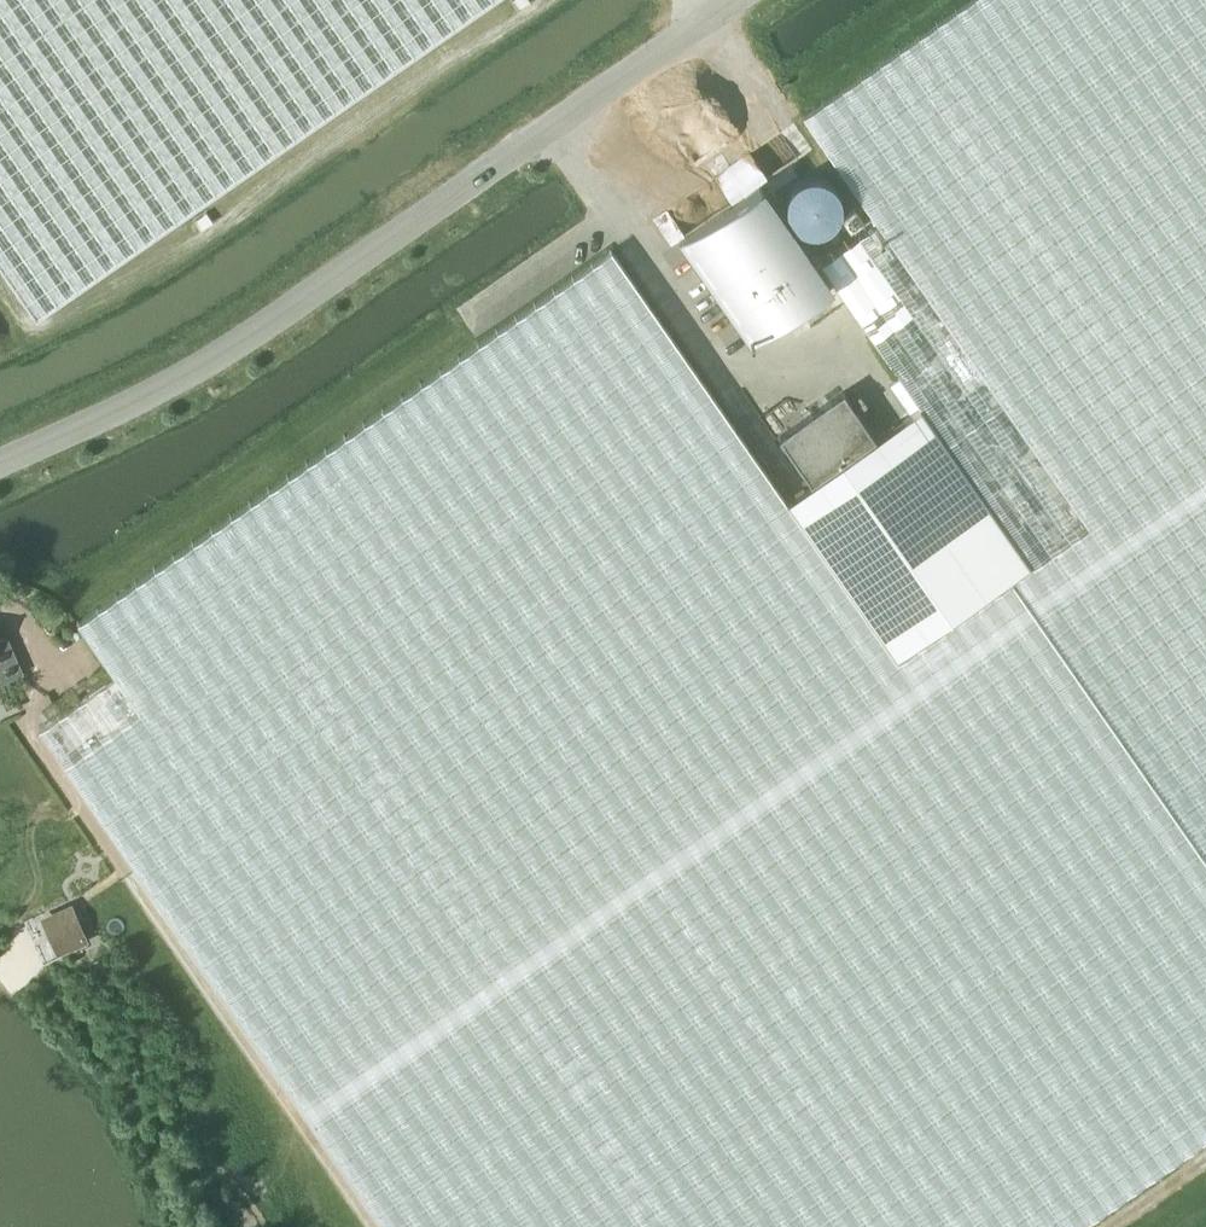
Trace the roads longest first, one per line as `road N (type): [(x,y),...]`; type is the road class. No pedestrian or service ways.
road 1 (unclassified): [(0,463),(229,348),(734,0)]

